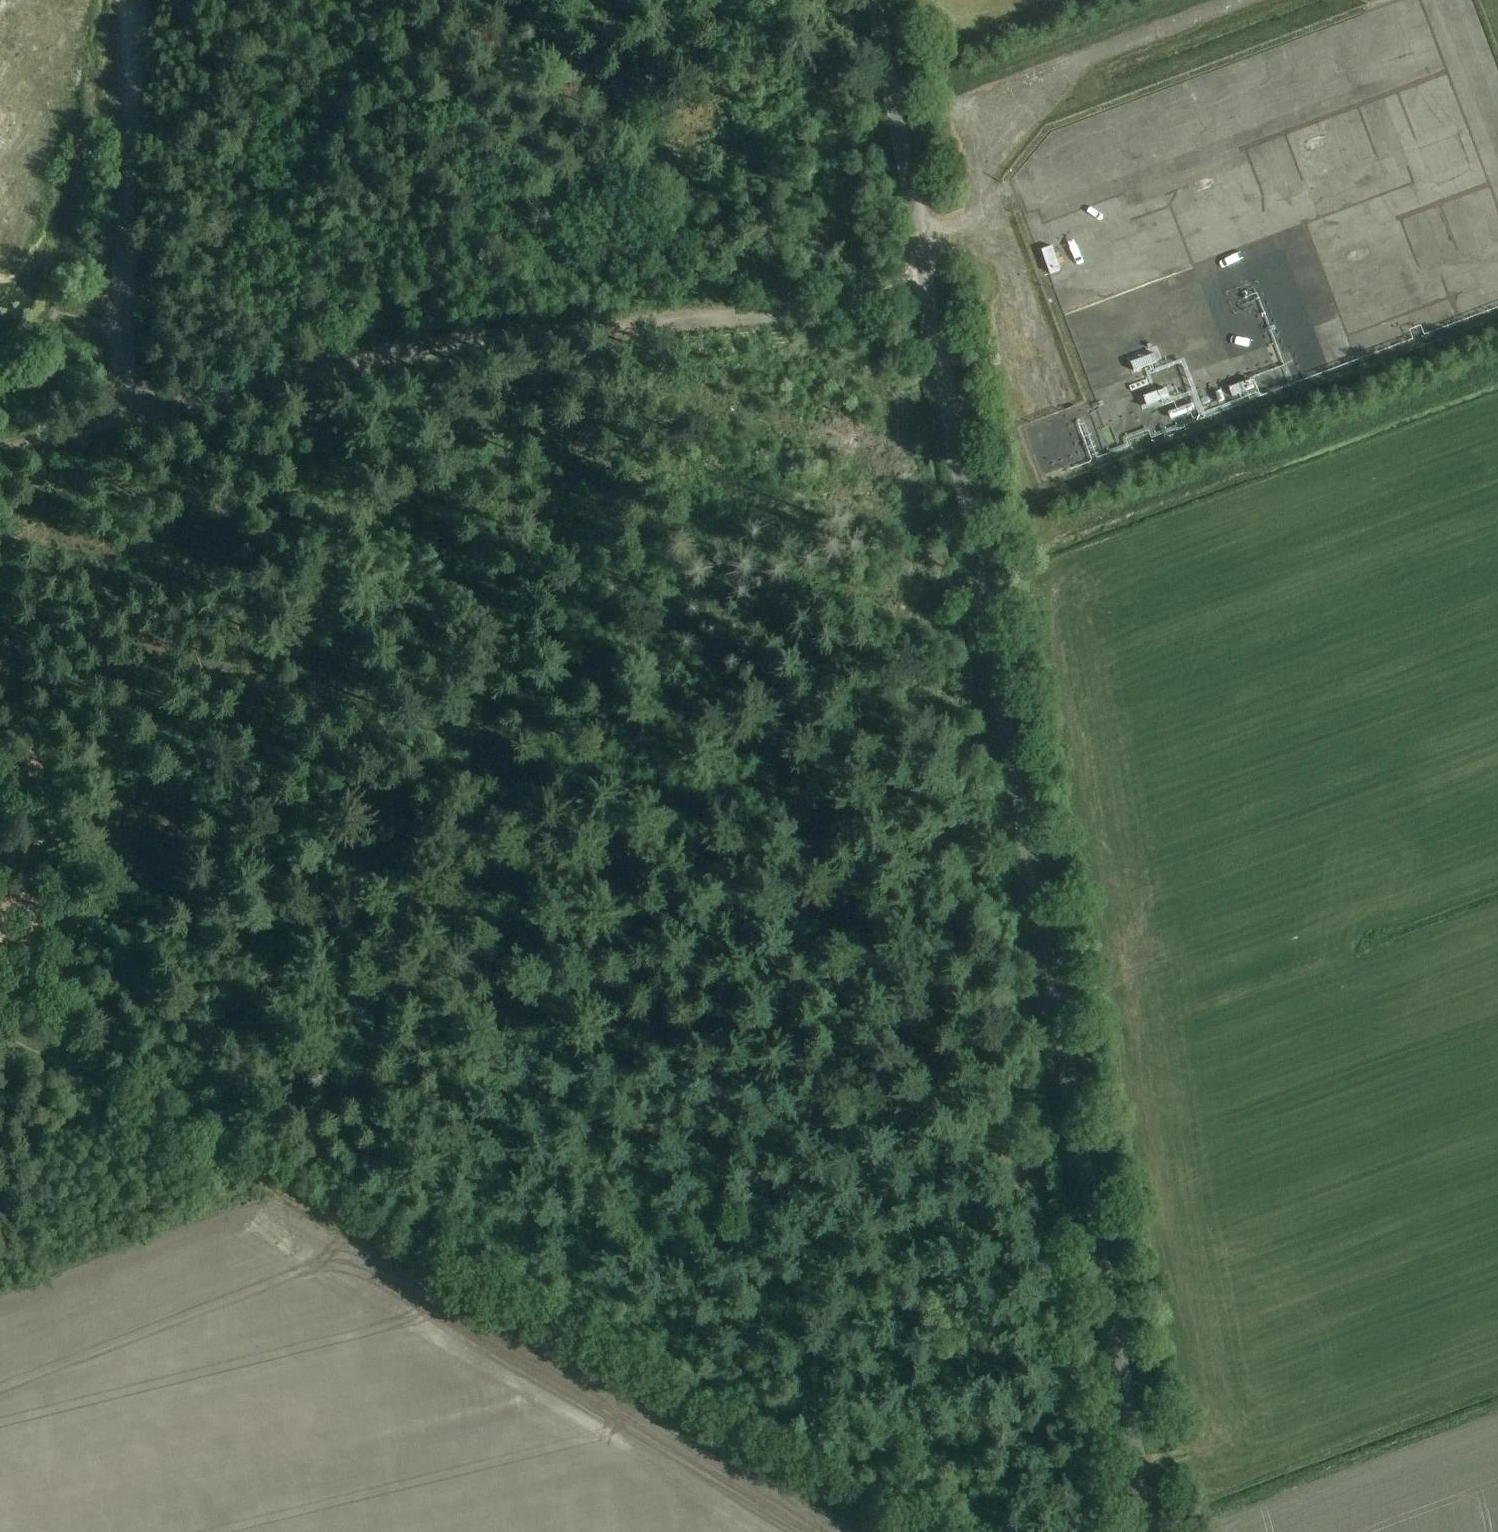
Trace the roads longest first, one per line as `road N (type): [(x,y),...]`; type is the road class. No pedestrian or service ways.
road 1 (unclassified): [(1152,1531),(875,0)]
road 2 (track): [(897,1531),(51,1059)]

